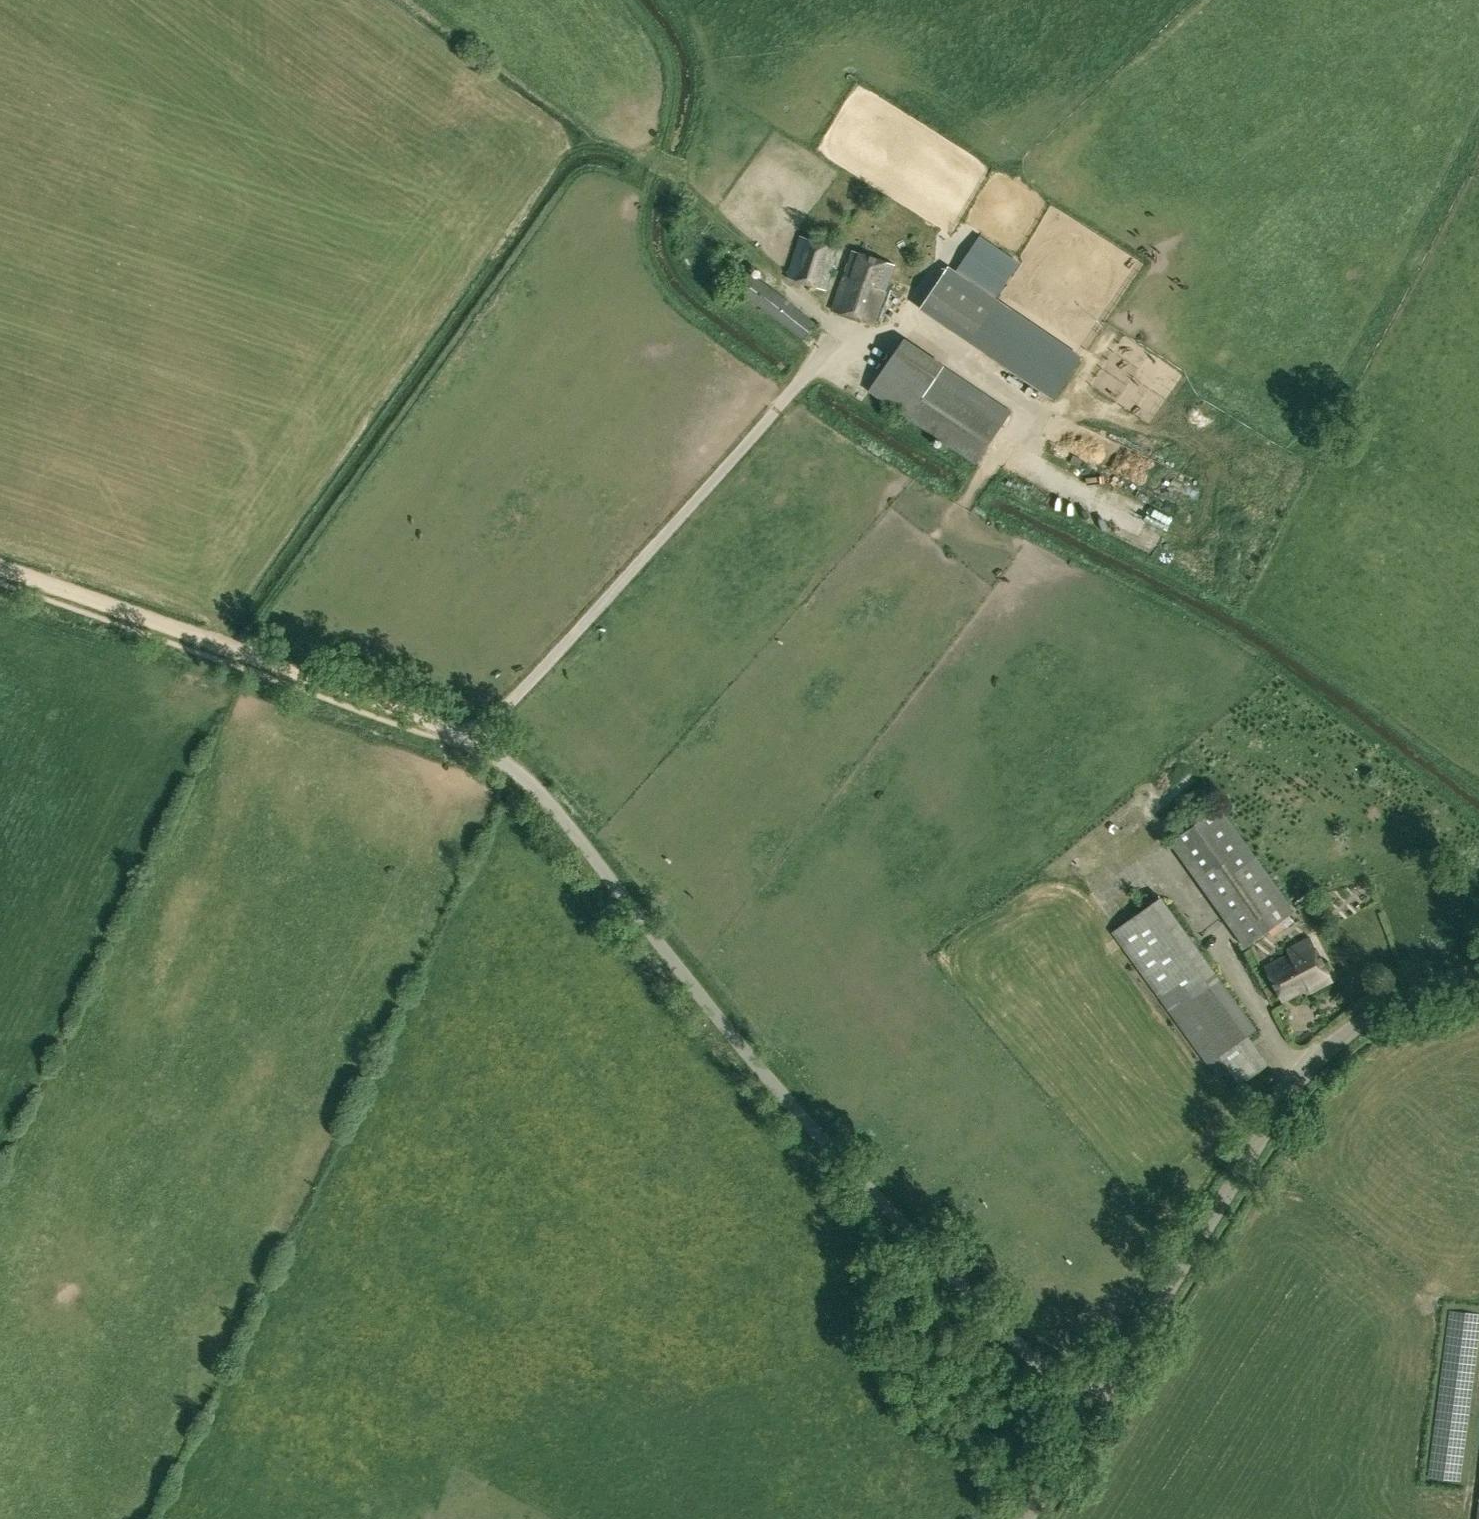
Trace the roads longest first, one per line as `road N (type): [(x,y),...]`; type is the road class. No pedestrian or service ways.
road 1 (unclassified): [(1095,1415),(886,1213),(530,781),(478,747)]
road 2 (unclassified): [(1095,1415),(1313,1060),(1379,1012),(1478,975)]
road 3 (track): [(0,565),(478,747)]
road 4 (unclassified): [(1031,1518),(1095,1415)]

